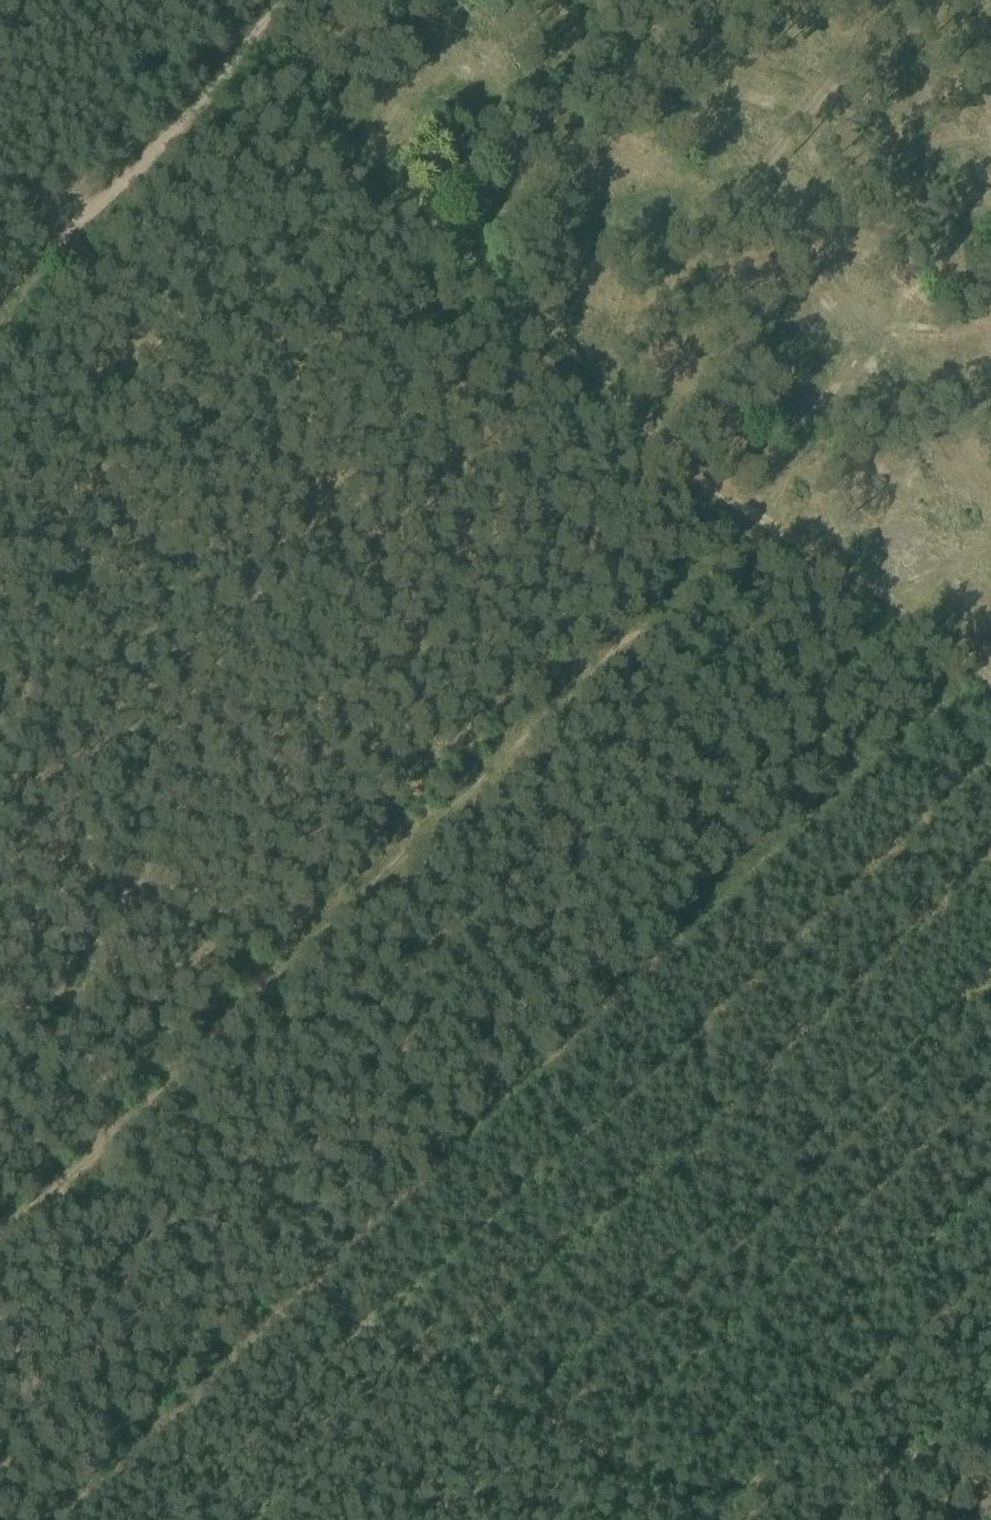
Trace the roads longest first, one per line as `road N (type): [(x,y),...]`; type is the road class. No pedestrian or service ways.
road 1 (track): [(0,296),(248,46),(220,0)]

